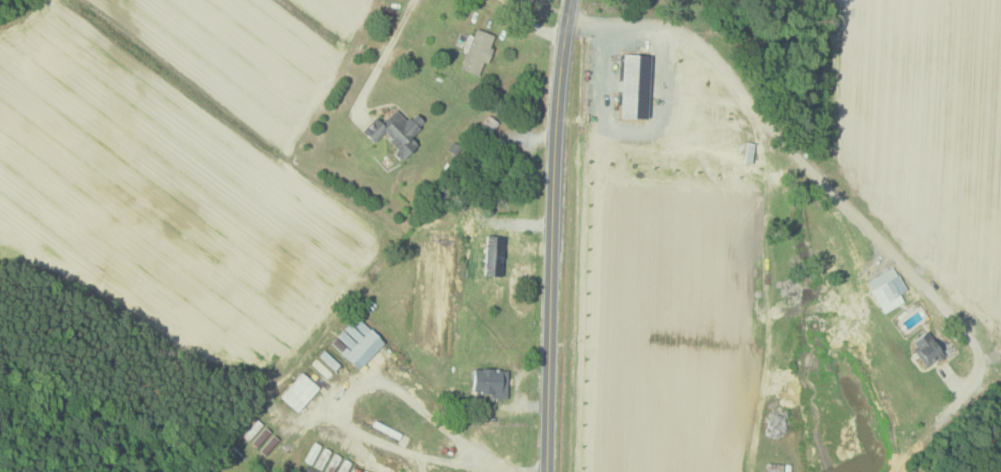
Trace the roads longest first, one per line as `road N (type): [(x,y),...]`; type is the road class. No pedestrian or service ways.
road 1 (residential): [(545,471),(554,123),(569,0)]

